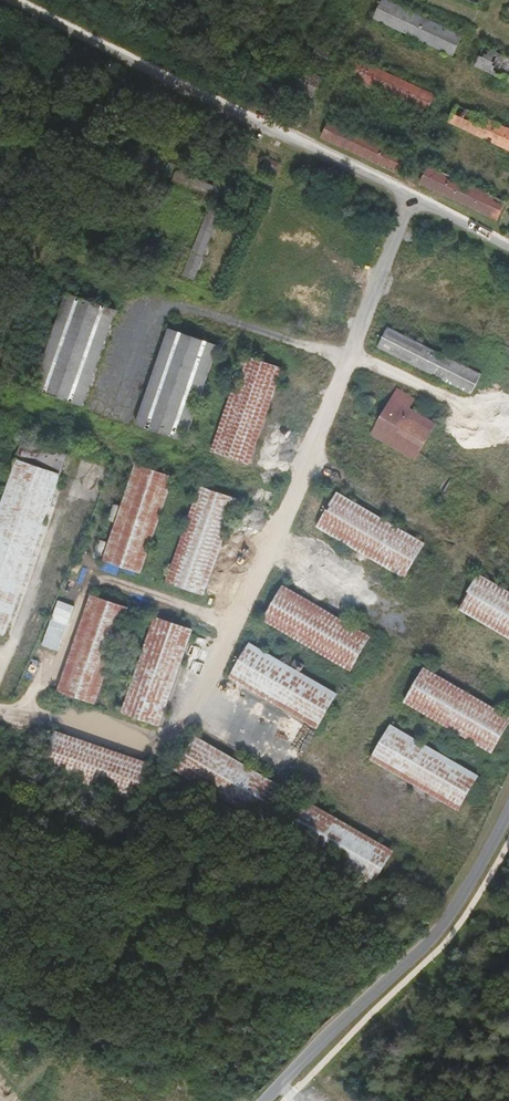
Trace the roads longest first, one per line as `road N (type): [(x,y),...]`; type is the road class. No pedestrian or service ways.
road 1 (unclassified): [(14,0),(508,249)]
road 2 (unclassified): [(265,1100),(442,952),(508,817)]
road 3 (unclassified): [(347,355),(152,299),(107,421)]
road 4 (unclassified): [(0,717),(38,716),(168,754)]
road 5 (unclassified): [(81,574),(237,621)]

